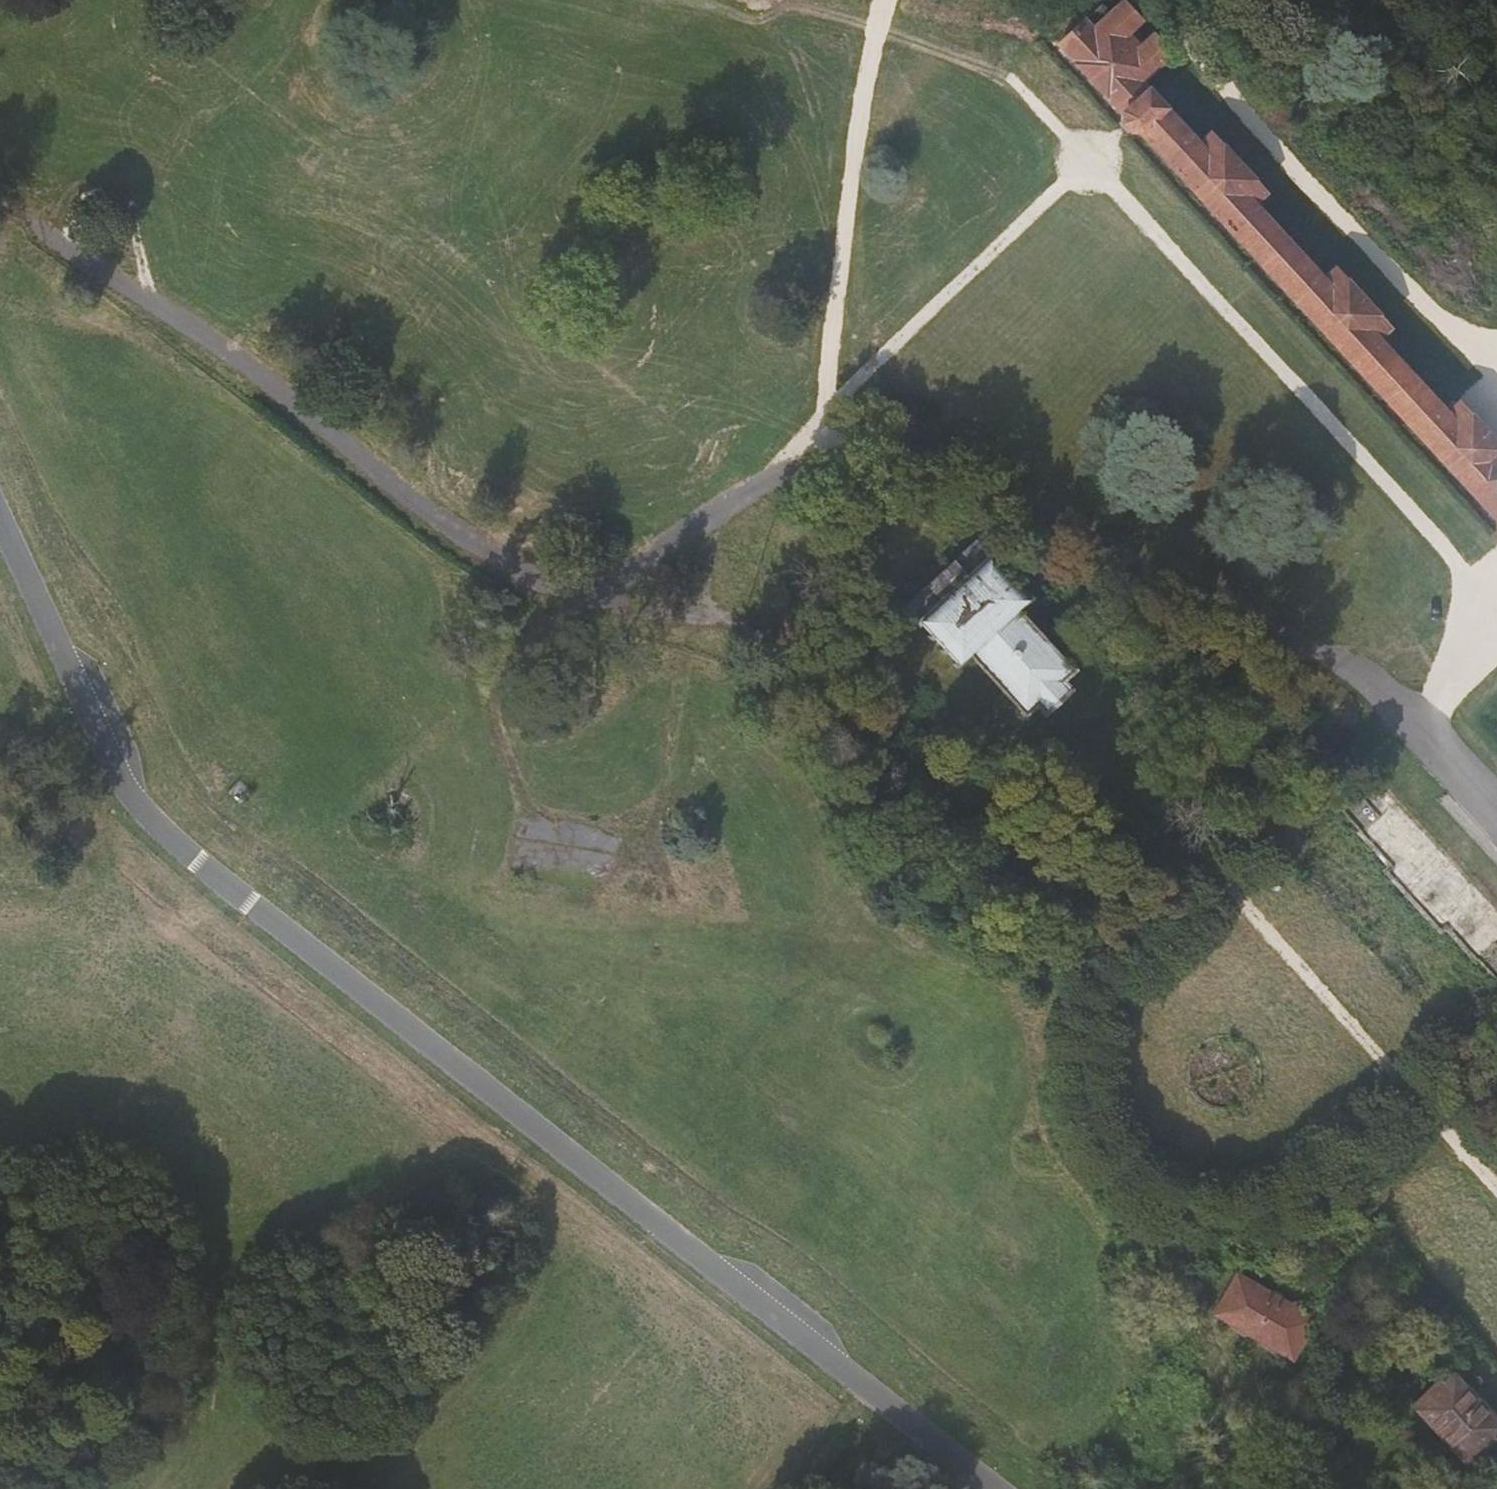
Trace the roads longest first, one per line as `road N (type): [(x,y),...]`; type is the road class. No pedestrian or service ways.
road 1 (track): [(767,480),(1097,170),(1031,84),(964,46),(753,0)]
road 2 (track): [(309,0),(273,69),(205,130),(116,179),(54,241)]

